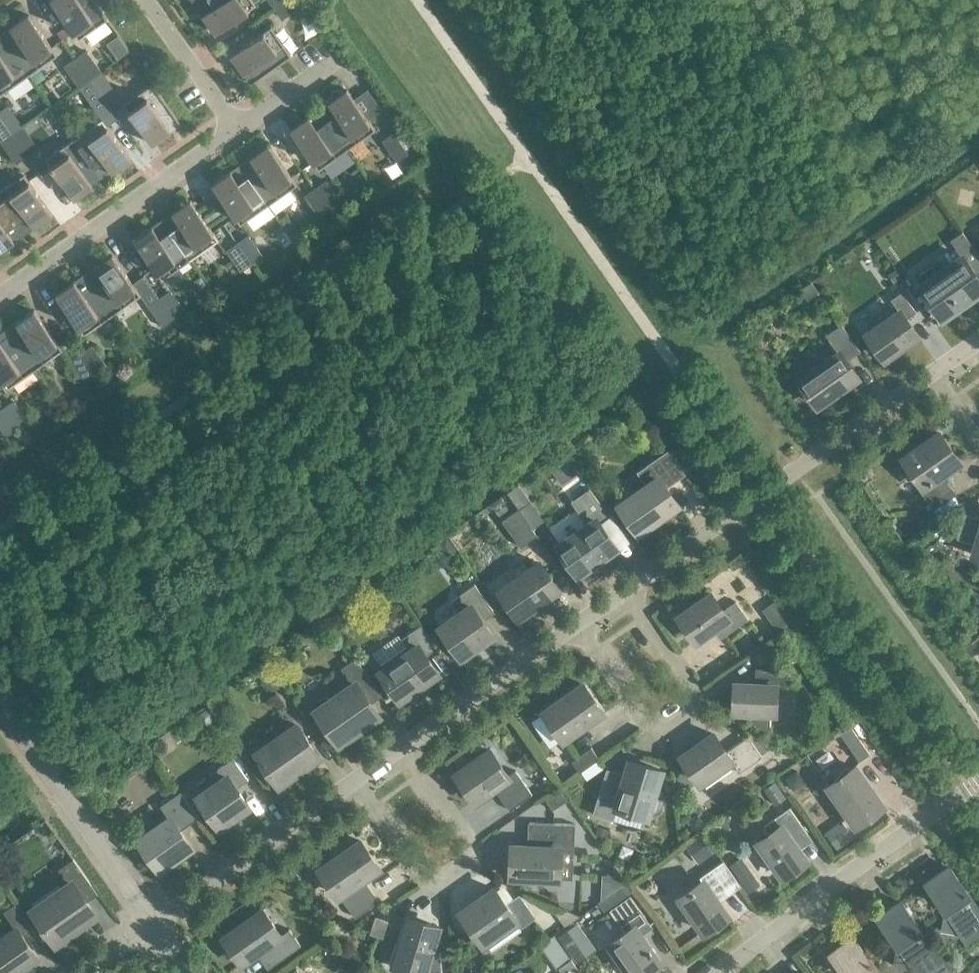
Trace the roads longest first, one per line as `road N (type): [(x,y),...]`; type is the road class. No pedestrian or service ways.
road 1 (residential): [(625,594),(933,373)]
road 2 (residential): [(978,785),(724,972)]
road 3 (residential): [(406,746),(471,842),(471,866),(449,882),(423,878),(355,781)]
road 4 (residential): [(625,594),(688,681),(688,708),(668,722),(651,721),(578,628)]
road 5 (residential): [(0,296),(239,128)]
road 6 (residential): [(154,923),(0,705)]
road 7 (residential): [(154,923),(355,781)]
road 8 (residential): [(406,746),(578,628)]
road 9 (residential): [(239,128),(145,0)]

